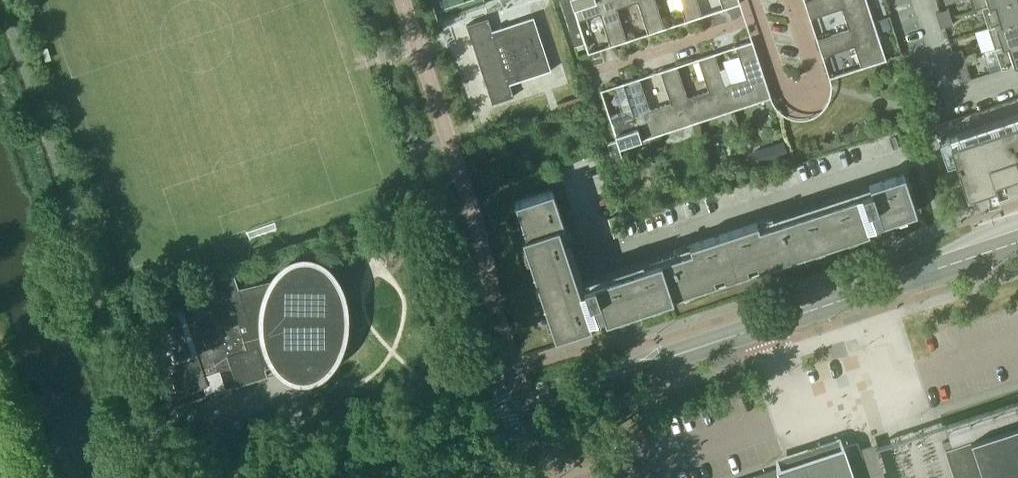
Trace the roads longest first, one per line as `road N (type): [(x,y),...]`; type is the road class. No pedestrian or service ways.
road 1 (secondary): [(589,383),(1017,241)]
road 2 (residential): [(751,0),(784,94),(806,100),(815,82),(788,0)]
road 3 (secondary): [(445,430),(549,408),(589,383)]
road 4 (secondary): [(299,477),(445,430)]
road 5 (secondary): [(589,383),(490,404),(445,430)]

